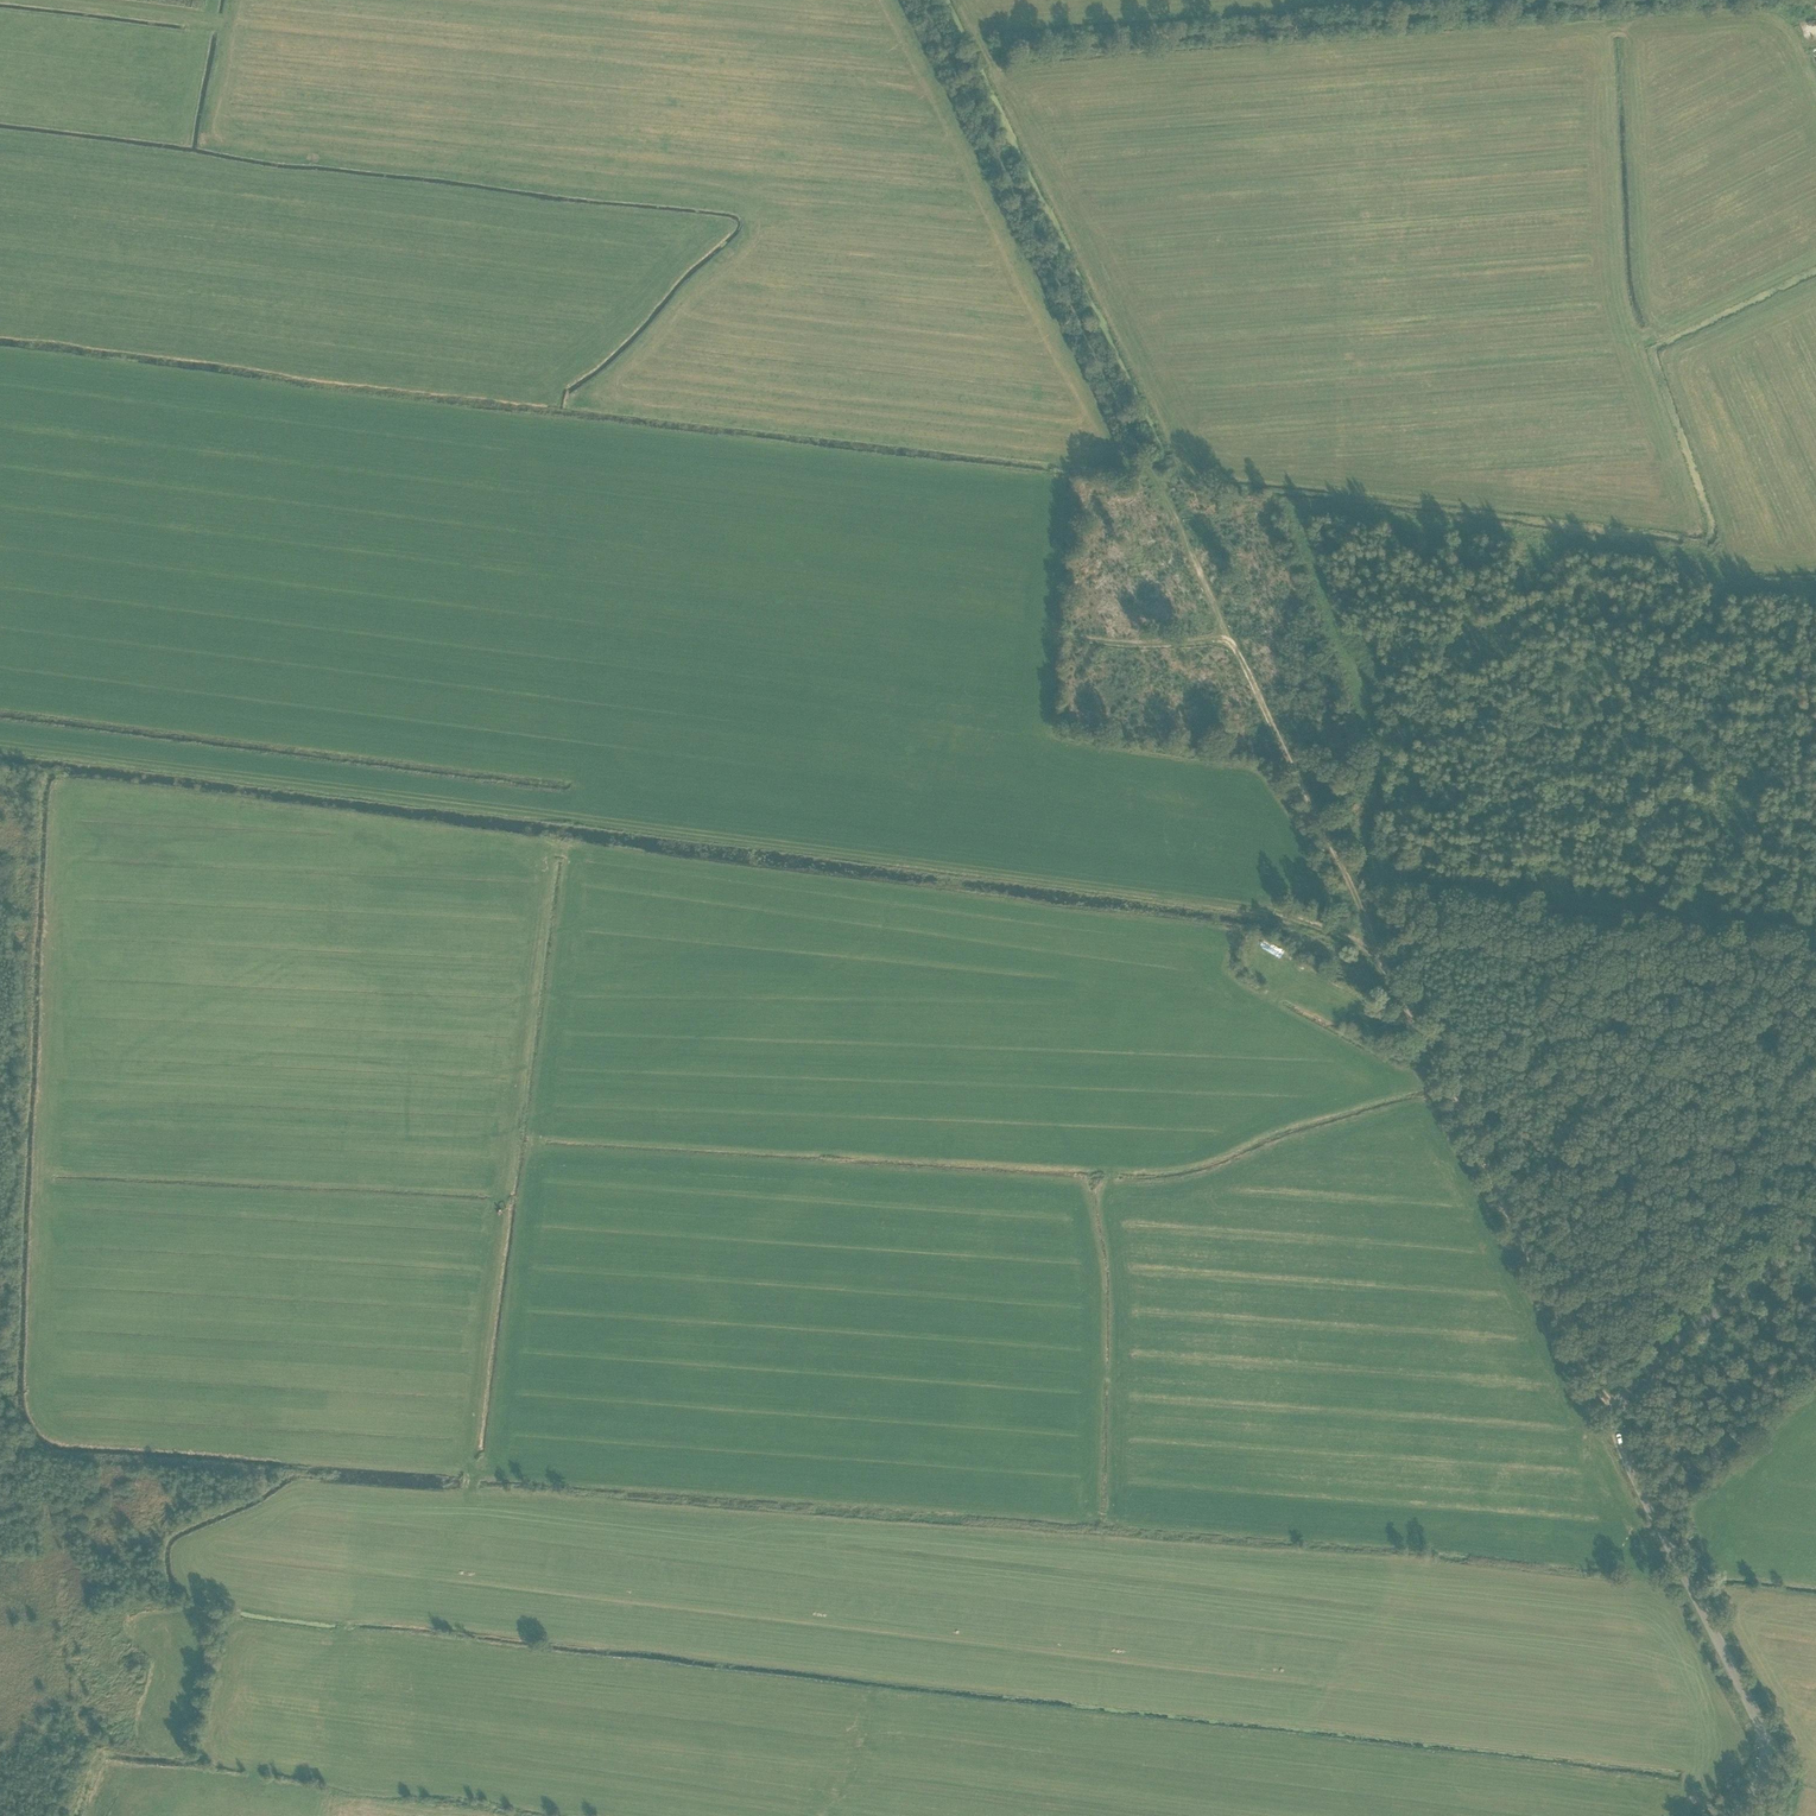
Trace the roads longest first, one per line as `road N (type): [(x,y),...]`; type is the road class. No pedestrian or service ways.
road 1 (tertiary): [(1739,1815),(1762,1789),(1765,1742),(1624,1450),(1620,1412),(1631,1387),(1815,1231)]
road 2 (track): [(1384,963),(1619,1427)]

